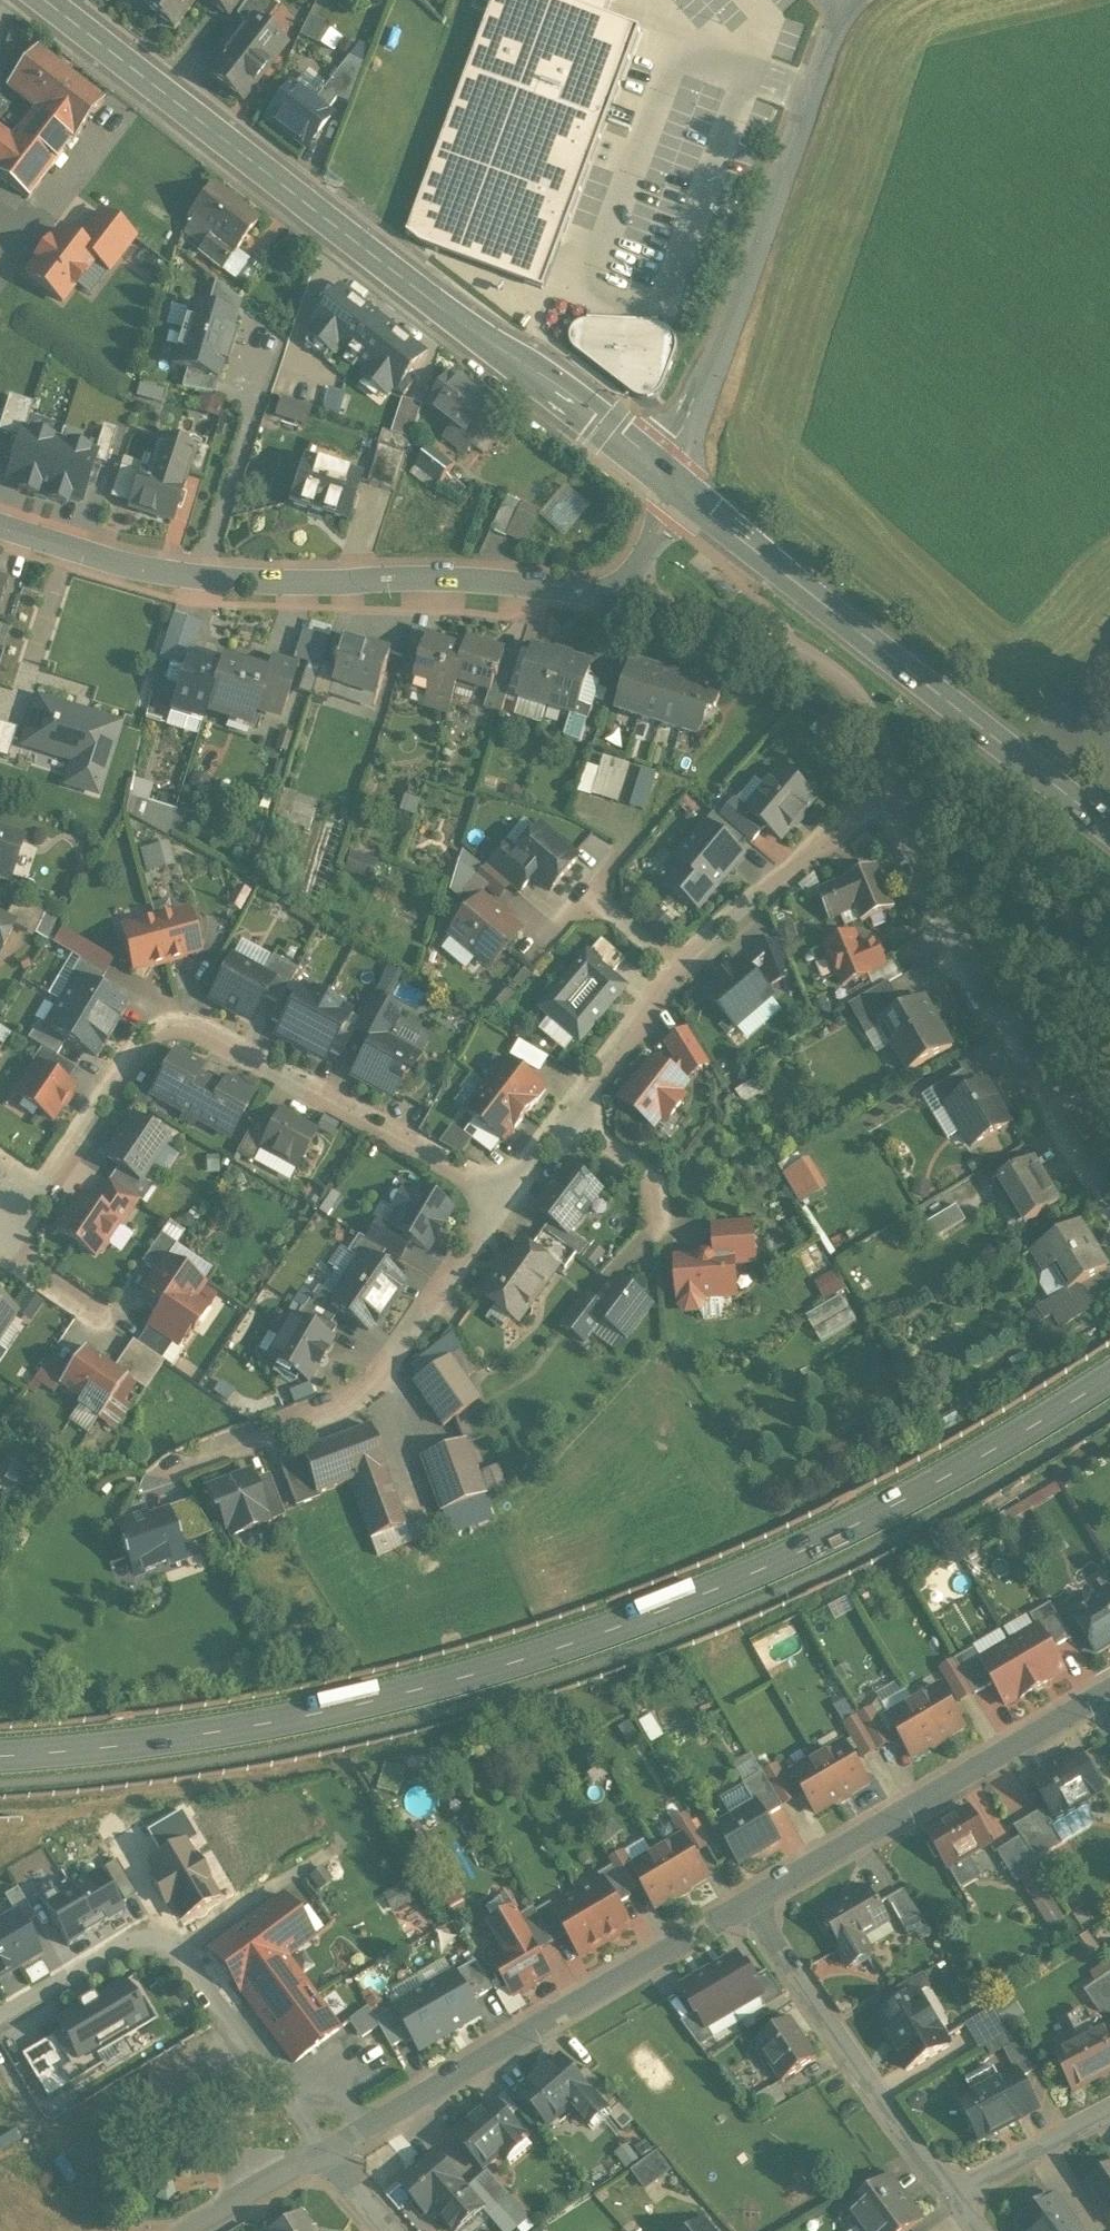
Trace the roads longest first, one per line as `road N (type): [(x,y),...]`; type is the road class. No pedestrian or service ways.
road 1 (tertiary): [(1109,1376),(969,1462),(773,1562),(535,1654),(295,1717),(0,1753)]
road 2 (secondary): [(40,0),(668,482)]
road 3 (residential): [(508,1195),(216,1037),(184,1024),(158,1026),(6,1240)]
road 4 (residential): [(0,525),(188,577),(280,584),(480,580),(575,590),(630,581)]
road 5 (secondary): [(668,482),(1109,824)]
road 6 (residential): [(321,2155),(756,1899)]
road 7 (residential): [(668,482),(840,17)]
road 8 (residential): [(508,1195),(376,1382),(176,1469)]
road 9 (residential): [(891,785),(932,899),(1023,1055),(1074,1108),(1109,1162)]
road 10 (residential): [(756,1899),(1109,1692)]
road 11 (residential): [(756,1899),(957,2198)]
road 12 (residential): [(630,581),(653,604),(788,644),(834,675),(863,706),(891,785)]
road 13 (residential): [(891,785),(681,960)]
road 14 (residential): [(177,1951),(321,2155)]
road 15 (residential): [(681,960),(559,1121)]
road 16 (residential): [(1109,2115),(957,2198)]
road 17 (residential): [(559,1121),(653,1185),(656,1226)]
road 18 (residential): [(194,2230),(321,2155)]

